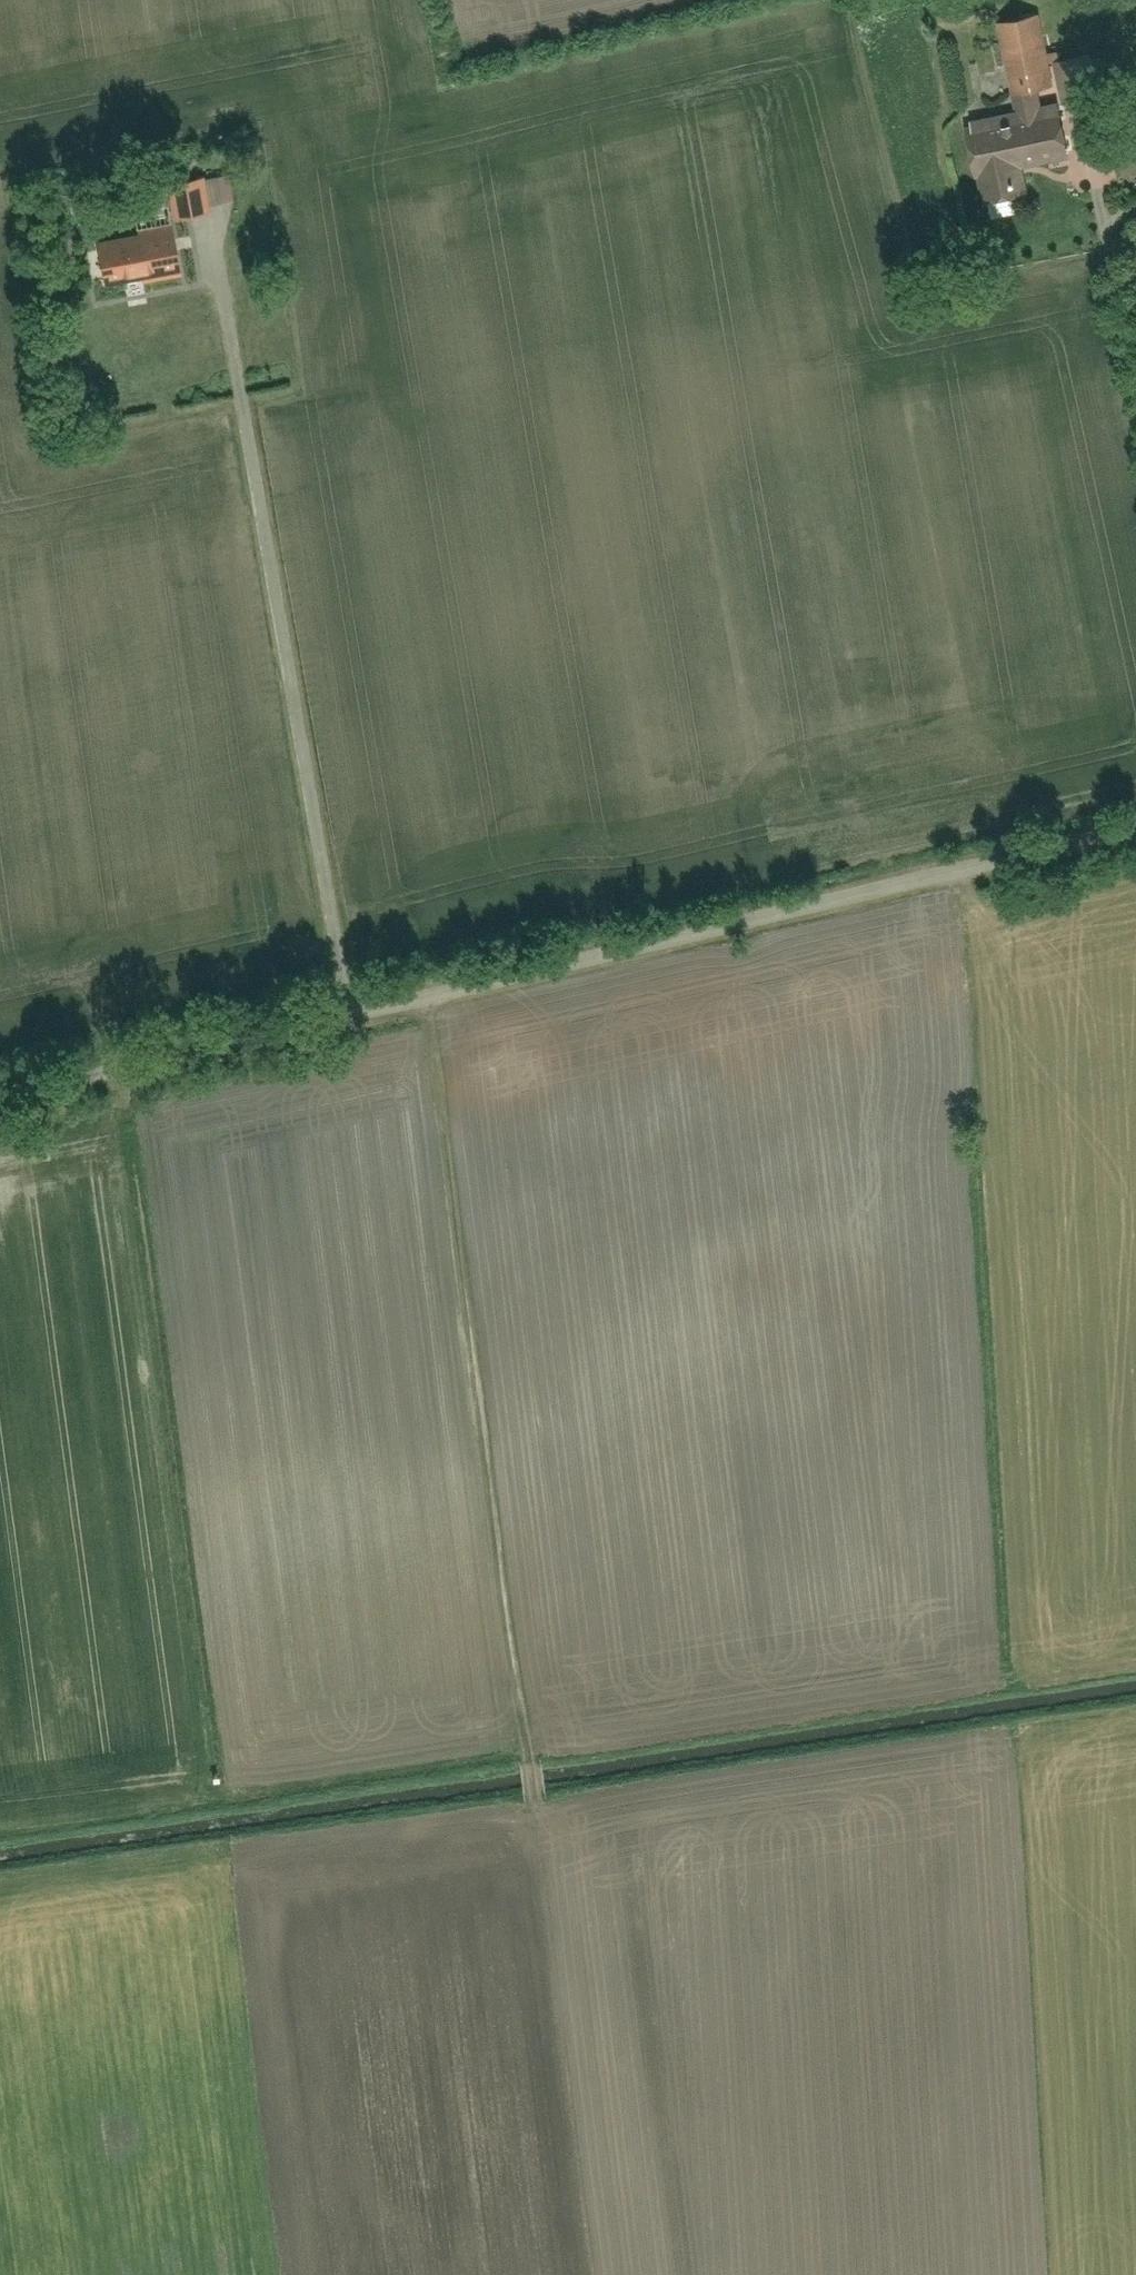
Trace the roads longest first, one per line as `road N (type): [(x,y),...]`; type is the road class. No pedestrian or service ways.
road 1 (unclassified): [(1135,826),(0,1102)]

